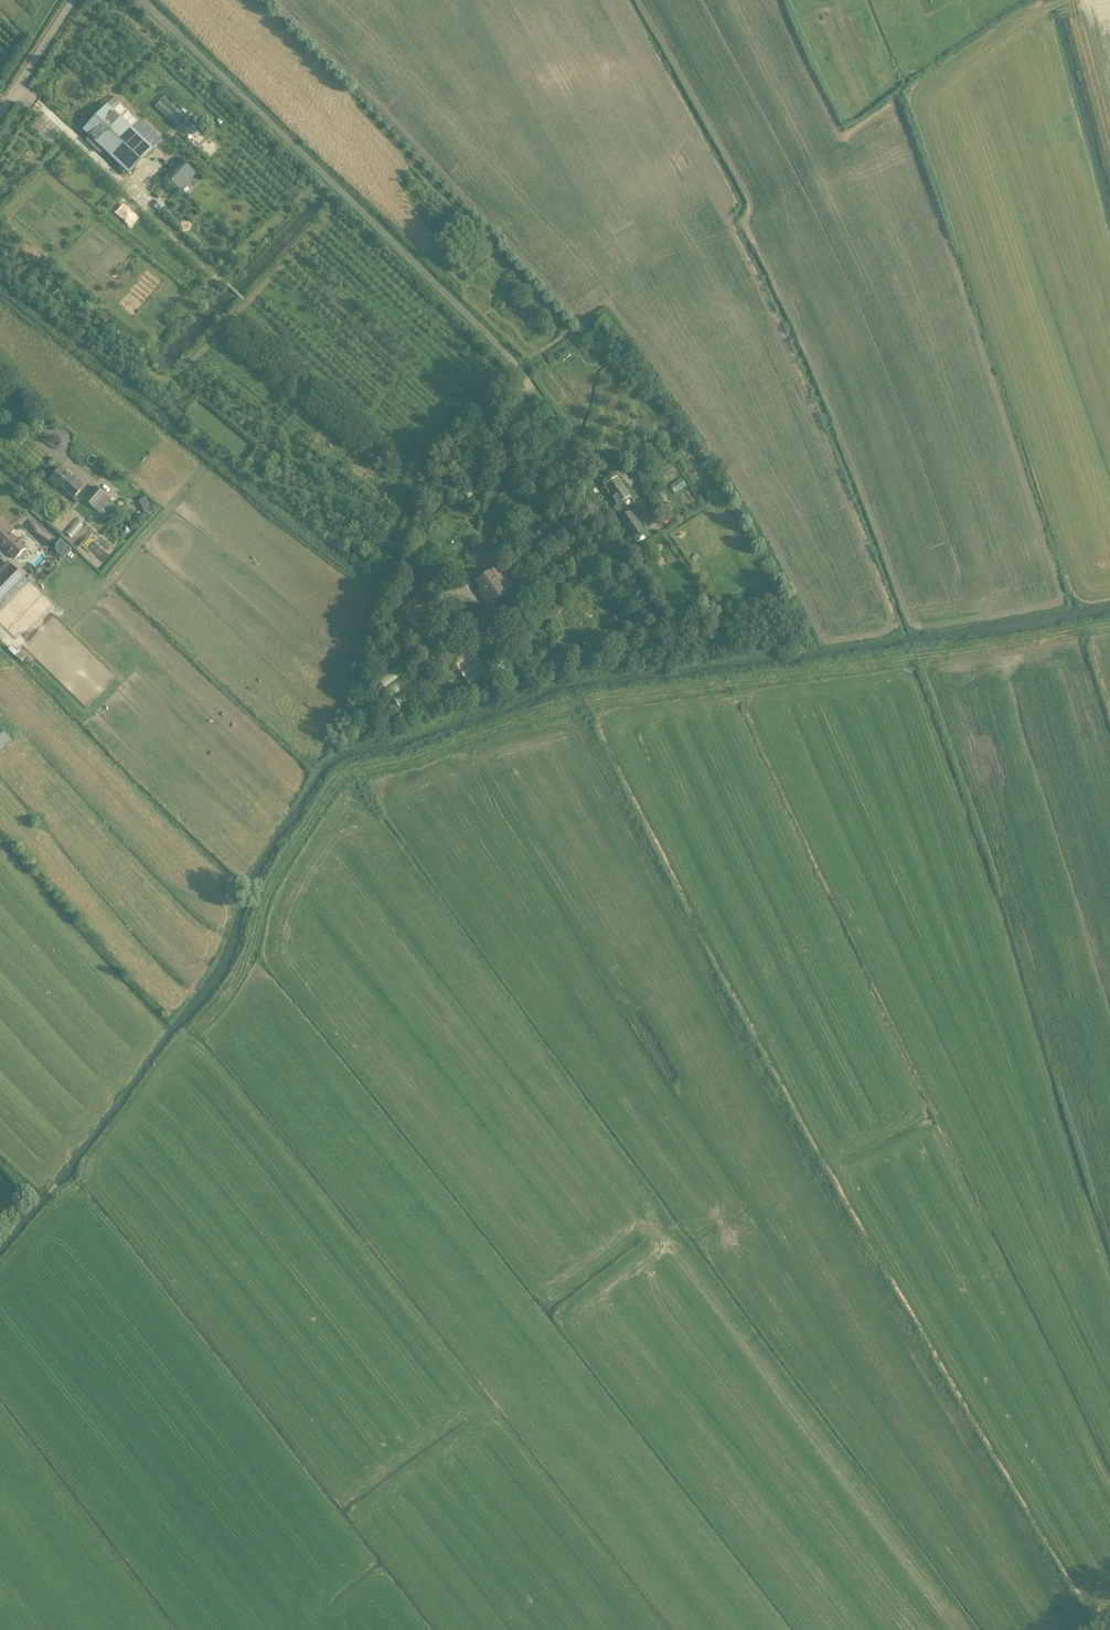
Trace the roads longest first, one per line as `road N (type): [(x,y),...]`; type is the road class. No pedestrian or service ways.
road 1 (unclassified): [(0,114),(74,0)]

